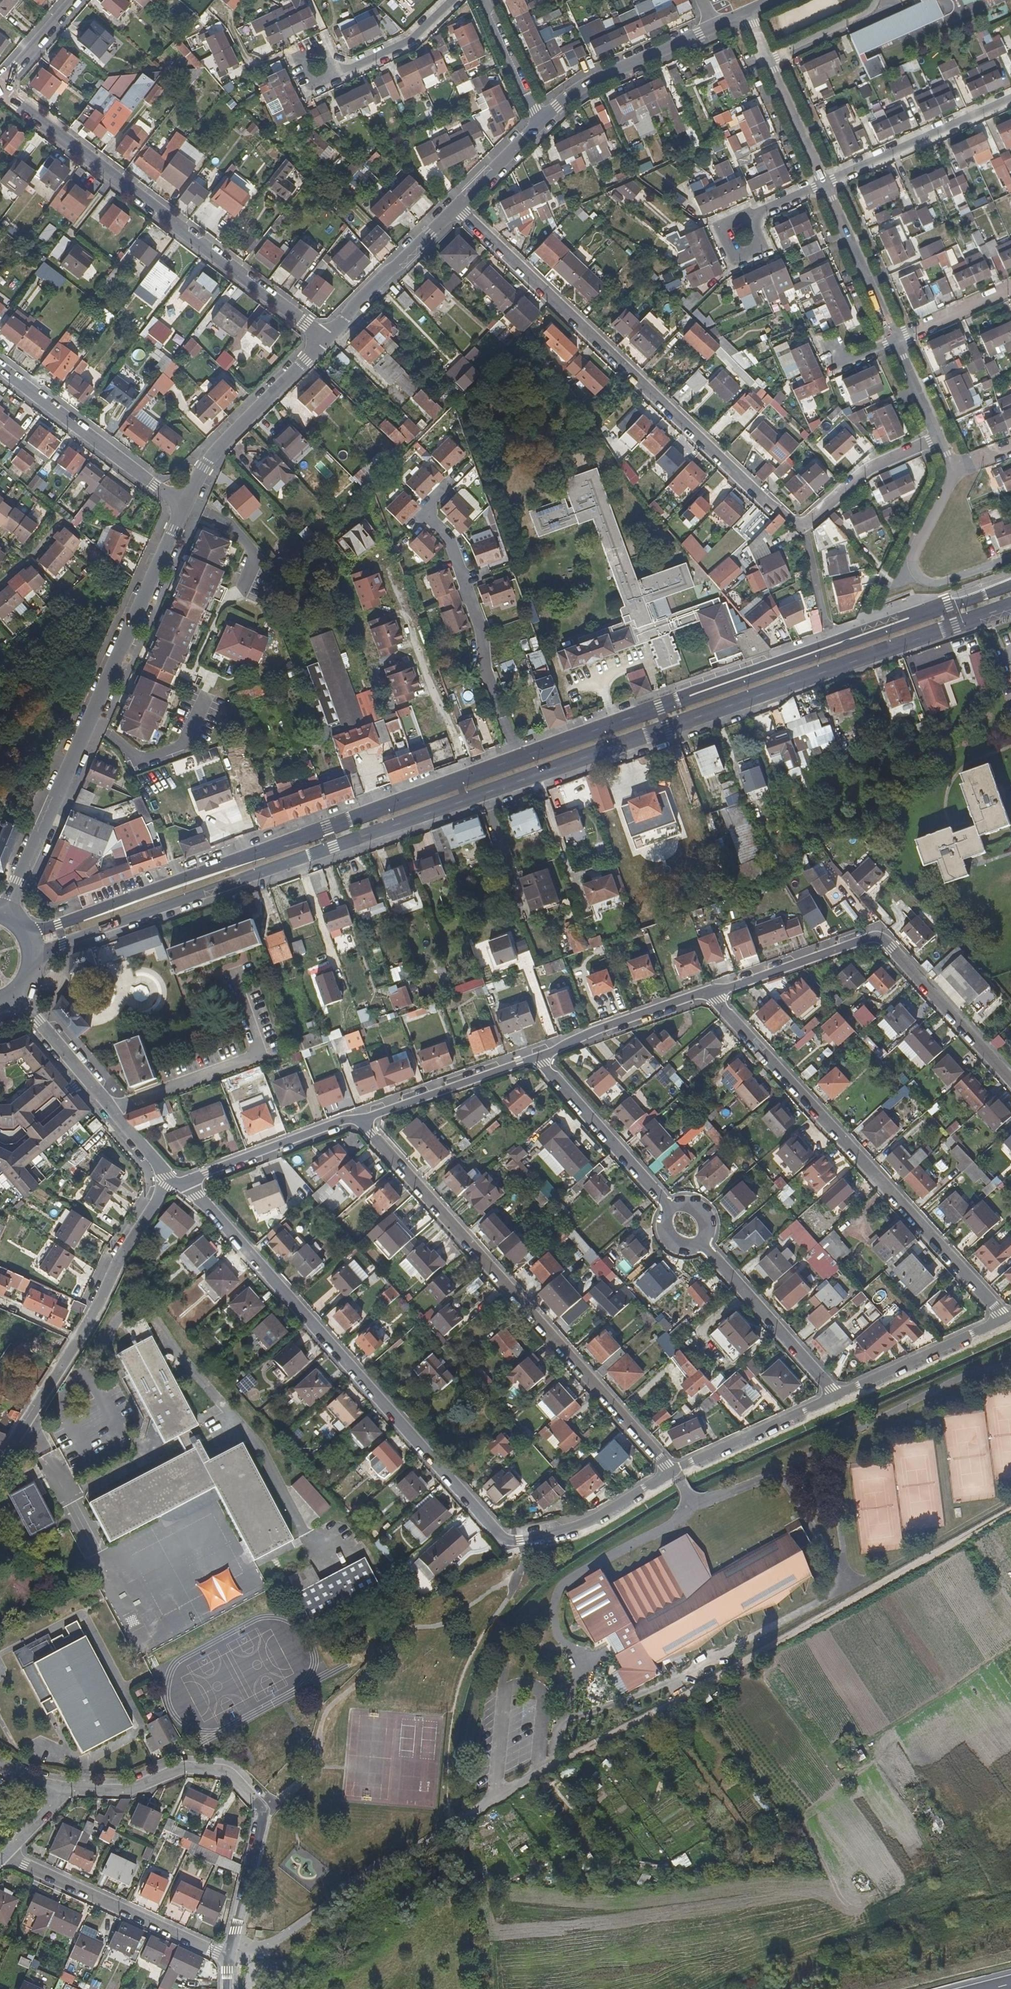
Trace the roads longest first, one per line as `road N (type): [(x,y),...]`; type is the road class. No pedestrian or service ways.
road 1 (primary): [(1010,583),(58,925),(25,928)]
road 2 (primary): [(35,963),(65,941),(1010,607)]
road 3 (residential): [(672,1472),(591,1522),(519,1540),(501,1536),(208,1203),(179,1183)]
road 4 (residential): [(456,207),(805,530),(860,473),(939,440)]
road 5 (track): [(554,1766),(1010,1511)]
road 6 (residential): [(359,1116),(672,1472)]
road 7 (residential): [(183,505),(4,912)]
road 8 (residential): [(707,991),(1005,1318)]
road 9 (residential): [(325,340),(0,91)]
road 10 (residential): [(707,991),(878,936),(1010,1080)]
road 11 (residential): [(235,1946),(262,1949),(429,1837),(554,1766)]
road 12 (residential): [(179,1183),(164,1190),(122,1253),(84,1331),(9,1444)]
road 13 (residential): [(179,1183),(18,993)]
road 14 (unclassified): [(231,1960),(7,1854)]
road 15 (residential): [(0,368),(183,505)]
road 16 (residential): [(1010,559),(937,585),(914,568),(951,481),(949,462)]
road 17 (residential): [(325,340),(232,435),(183,505)]
road 18 (unclassified): [(257,1802),(231,1772),(184,1767),(128,1790),(67,1790)]
road 19 (residential): [(1010,99),(823,184)]
road 20 (residential): [(714,26),(593,80),(538,124)]
road 21 (residential): [(539,1054),(672,1204)]
road 22 (residential): [(706,1243),(836,1395)]
road 23 (residential): [(179,1183),(359,1116)]
road 24 (residential): [(359,1116),(539,1054)]
road 25 (residential): [(456,207),(325,340)]
road 26 (residential): [(1005,1318),(836,1395)]
road 27 (residential): [(836,1395),(672,1472)]
road 28 (residential): [(539,1054),(707,991)]
road 29 (residential): [(892,341),(823,184)]
road 30 (residential): [(327,75),(409,41),(453,0)]
road 31 (unclassified): [(257,1802),(235,1946)]
road 32 (residential): [(483,0),(538,124)]
road 33 (residential): [(823,184),(770,61)]
road 34 (residential): [(892,341),(1010,287)]
road 35 (residential): [(877,0),(871,13),(770,61)]

